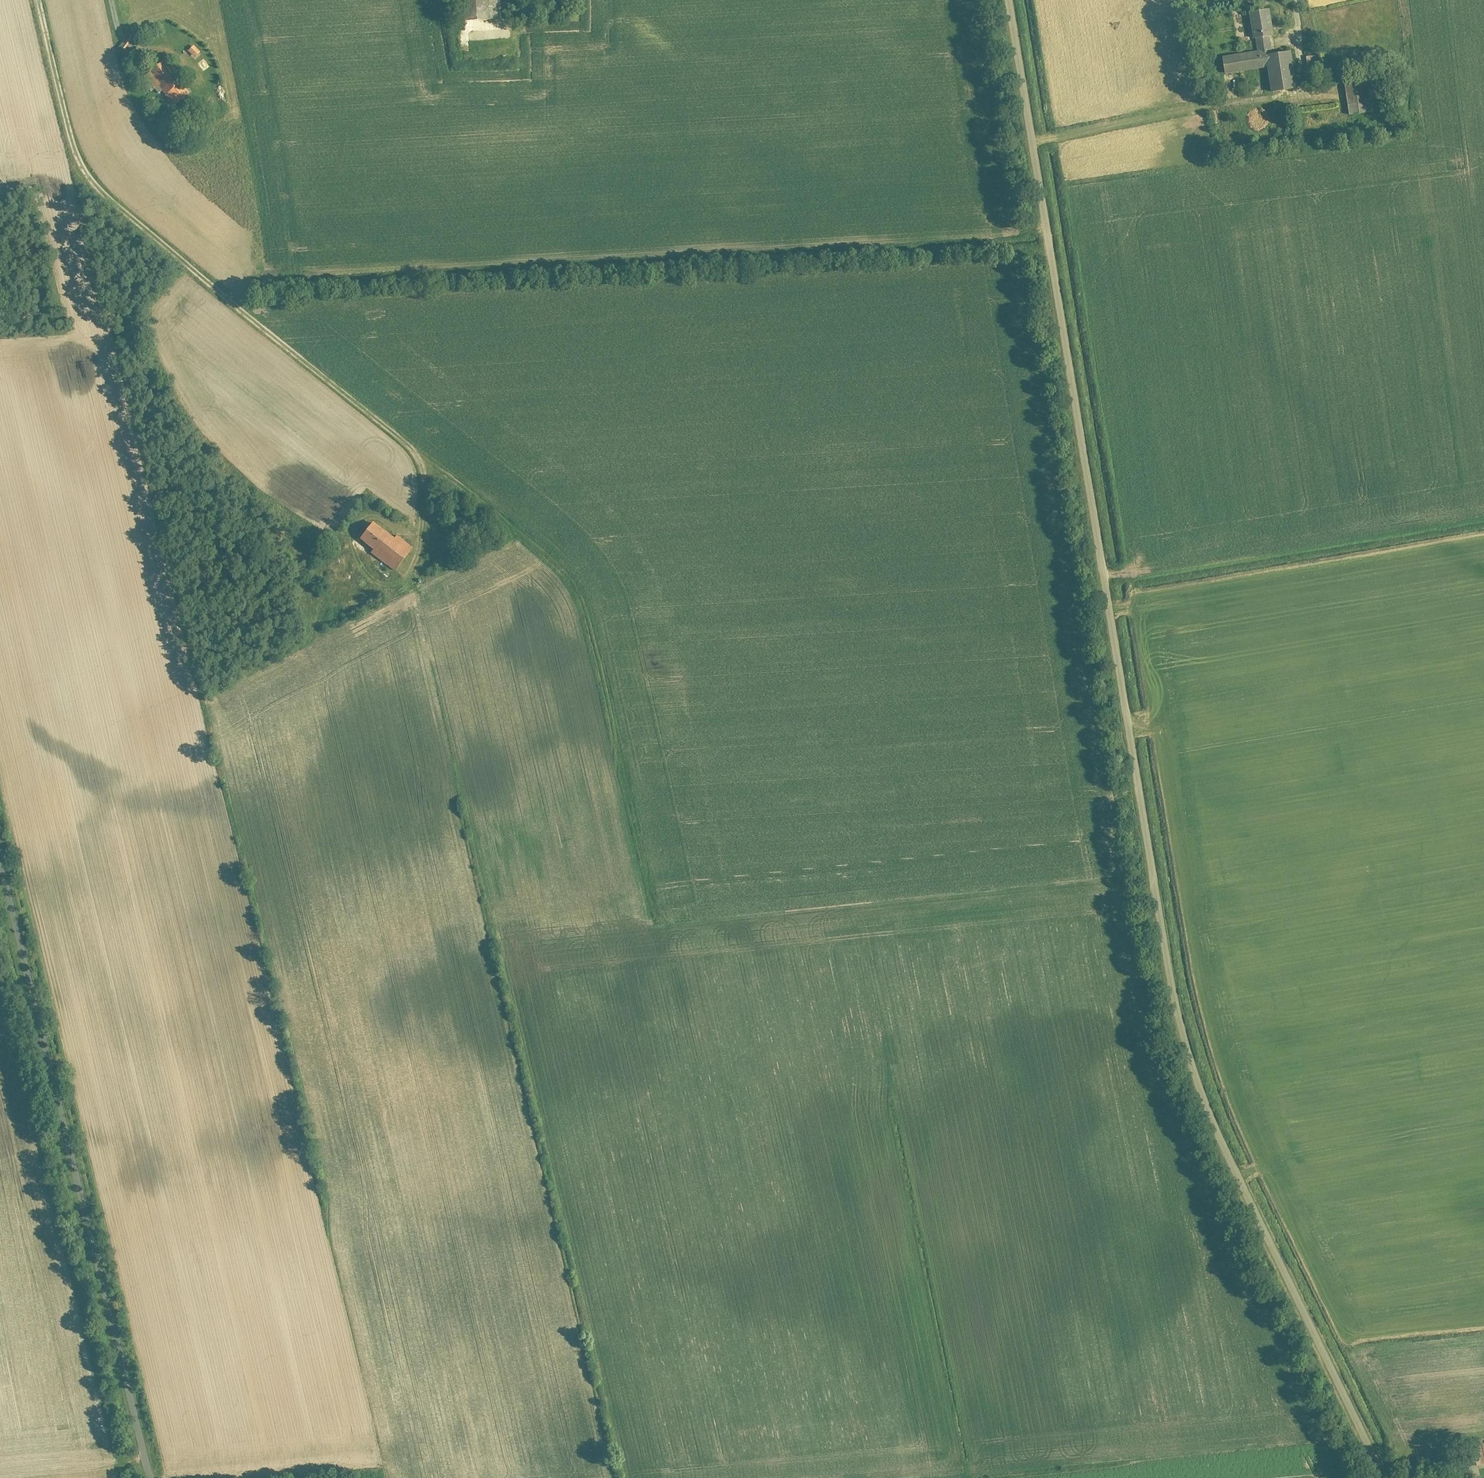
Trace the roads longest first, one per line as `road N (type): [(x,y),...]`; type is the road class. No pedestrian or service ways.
road 1 (unclassified): [(1381,1477),(1261,1211),(1180,1003),(1007,0)]
road 2 (unclassified): [(0,877),(145,1477)]
road 3 (track): [(1030,133),(1052,140),(1307,97)]

